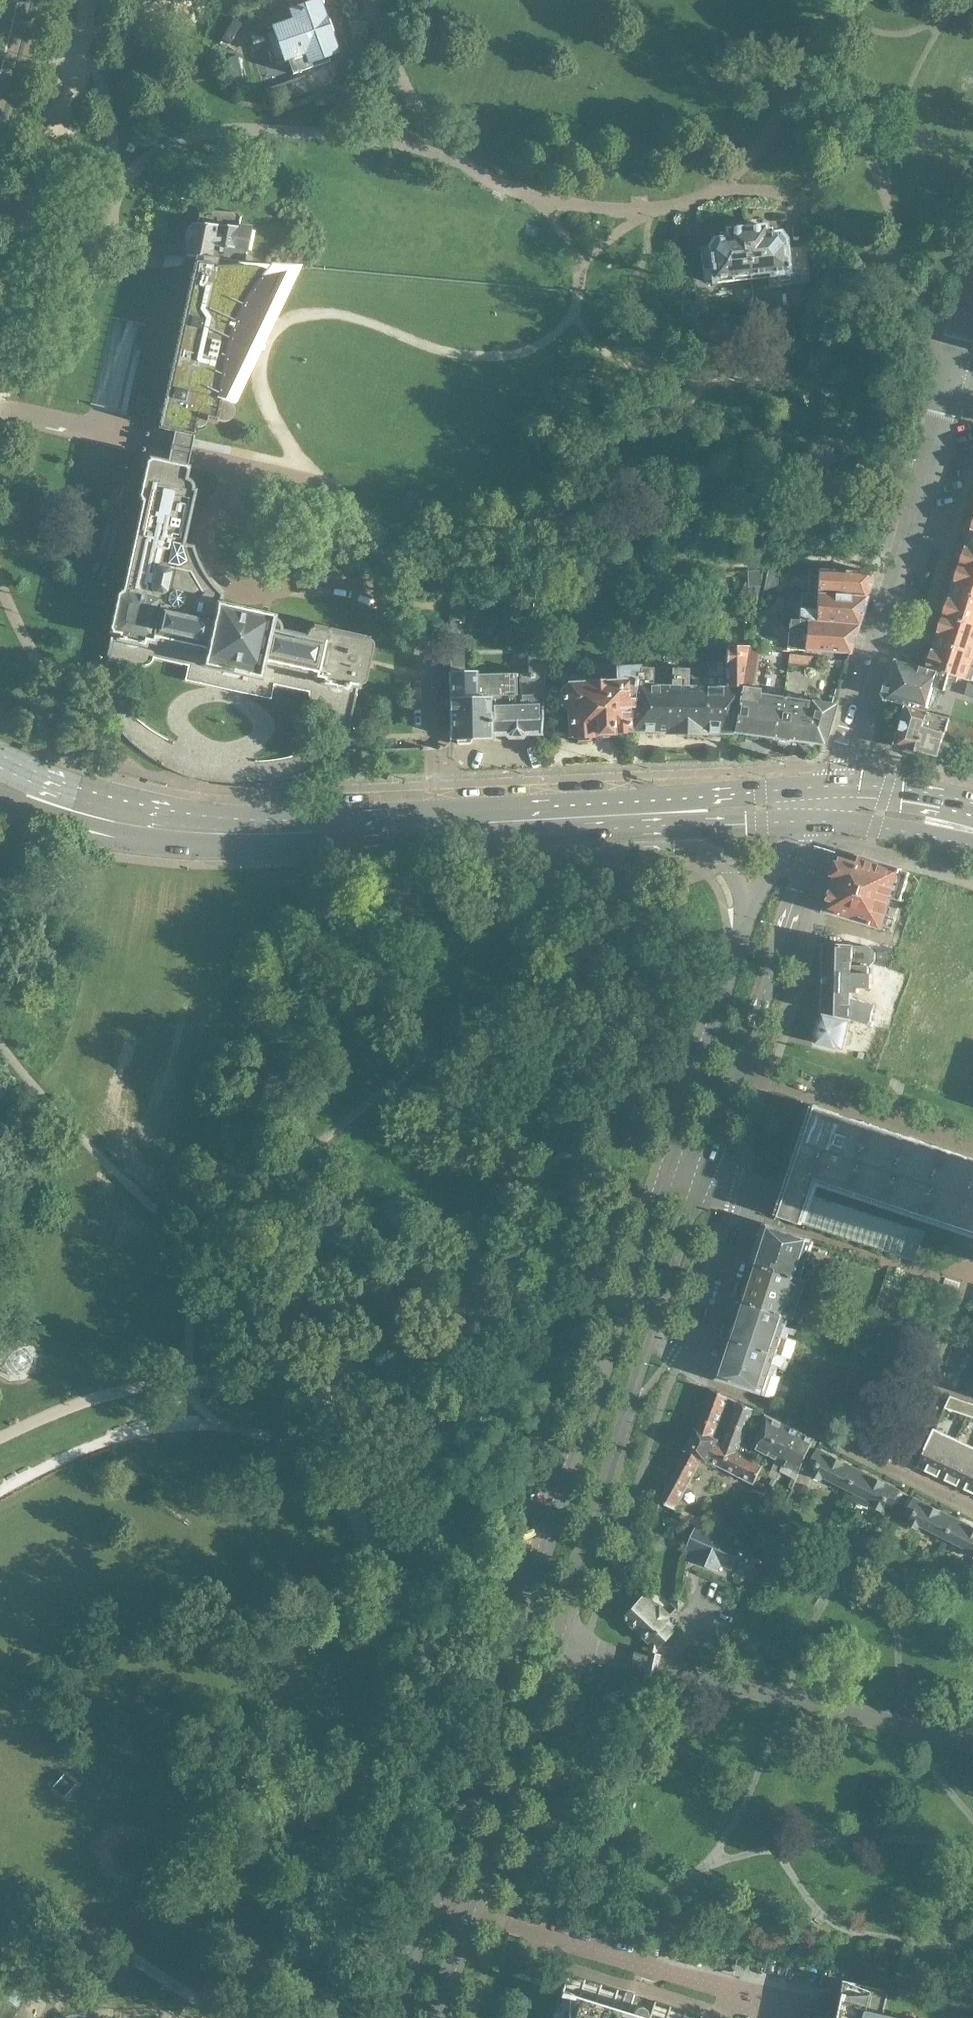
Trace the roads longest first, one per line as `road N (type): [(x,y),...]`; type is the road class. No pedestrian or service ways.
road 1 (primary): [(113,817),(205,830),(434,827),(628,813)]
road 2 (unclassified): [(674,1158),(624,1296),(530,1616)]
road 3 (residential): [(829,797),(951,382)]
road 4 (unclassified): [(530,1616),(400,2017)]
road 5 (unclassified): [(434,2017),(558,1631)]
road 6 (unclassified): [(707,1169),(829,797)]
road 7 (unclassified): [(972,1742),(631,1658)]
road 8 (unclassified): [(972,1508),(697,1374)]
road 9 (unclassified): [(752,913),(674,1158)]
road 10 (residential): [(707,1169),(756,1183),(697,1374)]
road 11 (unclassified): [(558,1631),(633,1405)]
road 12 (primary): [(628,813),(829,797)]
road 13 (residential): [(656,1334),(707,1169)]
road 14 (unclassified): [(628,813),(711,855),(752,913)]
road 15 (primary): [(972,818),(829,797)]
road 16 (primary): [(113,817),(53,772),(0,748)]

